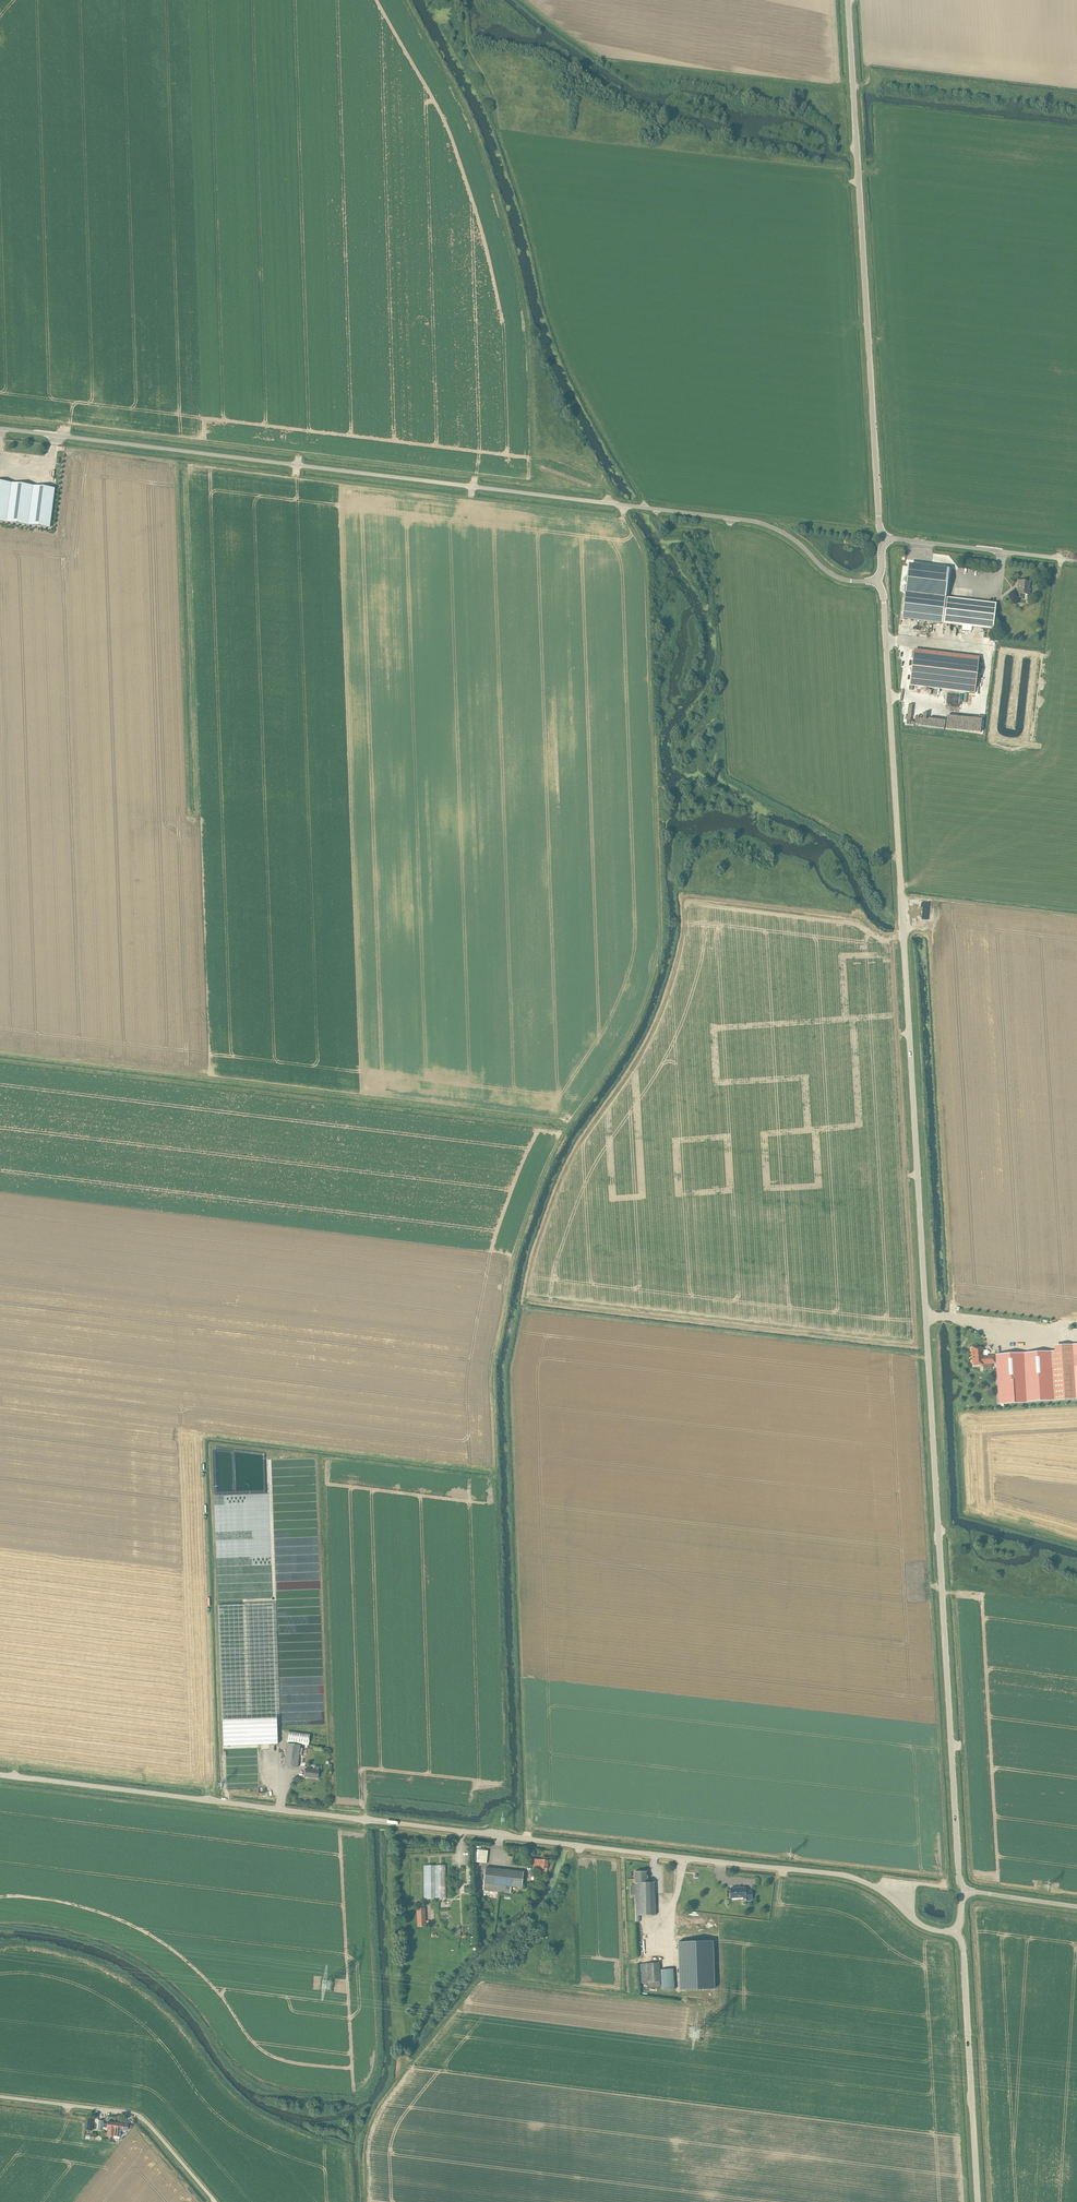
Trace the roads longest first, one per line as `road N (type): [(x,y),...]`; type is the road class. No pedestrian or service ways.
road 1 (unclassified): [(966,1891),(958,1872),(884,605),(876,582)]
road 2 (unclassified): [(957,1932),(923,1926),(878,1890),(841,1875),(0,1775)]
road 3 (unclassified): [(876,582),(836,577),(787,536),(747,520),(0,428)]
road 4 (unclassified): [(848,0),(879,516)]
road 5 (unclassified): [(978,2201),(957,1932)]
road 6 (unclassified): [(215,2201),(138,2116),(0,2097)]
road 7 (track): [(886,539),(1076,560)]
road 8 (track): [(926,1317),(965,1317),(1076,1342)]
road 9 (track): [(922,542),(921,579),(997,589),(1002,551)]

